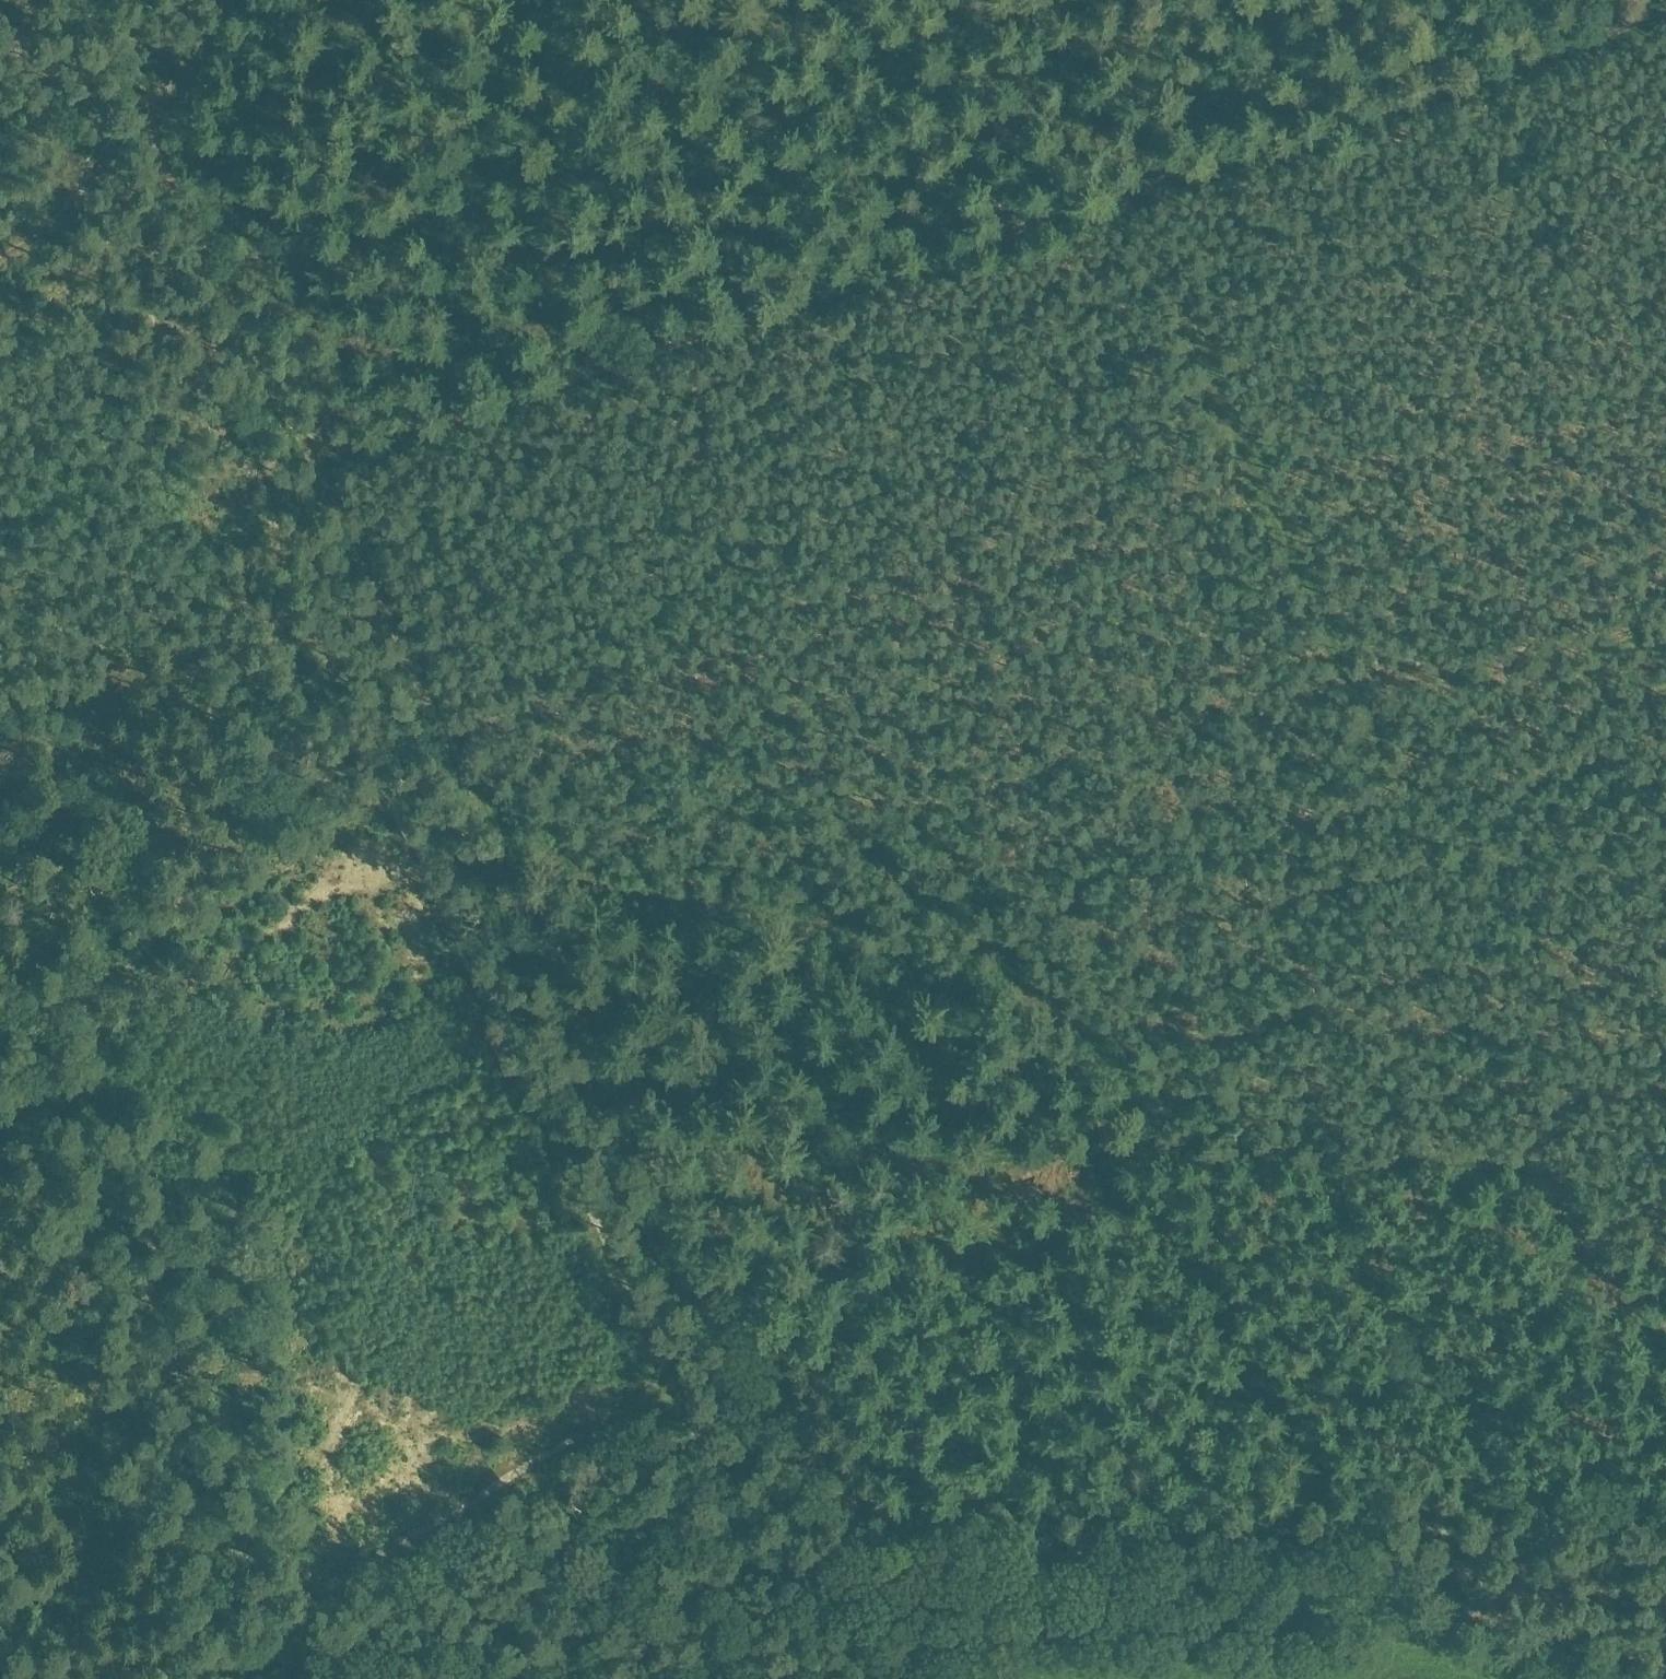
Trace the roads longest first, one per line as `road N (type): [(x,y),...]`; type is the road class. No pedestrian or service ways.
road 1 (track): [(911,1678),(813,1531),(687,1373),(613,1253),(529,1094),(397,781),(83,172)]
road 2 (track): [(1665,19),(316,467)]
road 3 (track): [(873,1528),(812,1441),(581,1016),(316,467)]
road 4 (track): [(182,1678),(687,1373)]
road 5 (track): [(383,1678),(565,1622),(664,1613),(753,1676),(820,1668),(889,1646)]
road 6 (track): [(0,1015),(397,781)]
road 7 (track): [(316,467),(143,125)]
road 8 (track): [(0,254),(35,234),(126,99)]
road 9 (track): [(143,125),(181,83),(226,0)]
road 10 (track): [(870,1523),(869,1550),(913,1613),(909,1635),(889,1646)]
road 11 (track): [(143,125),(77,0)]

